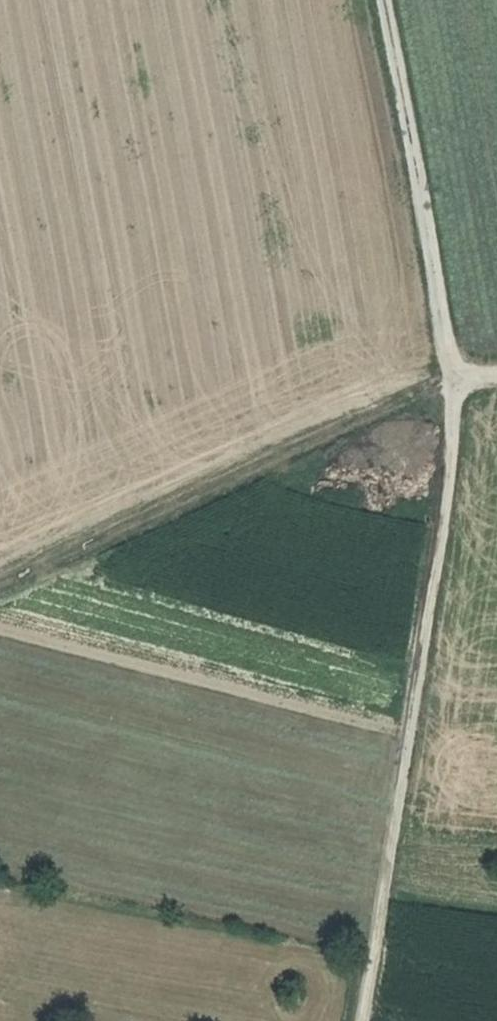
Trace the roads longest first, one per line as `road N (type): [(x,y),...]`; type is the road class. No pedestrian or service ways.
road 1 (track): [(360,1020),(452,470),(455,384)]
road 2 (track): [(455,384),(330,430),(0,583)]
road 3 (track): [(455,384),(381,0)]

